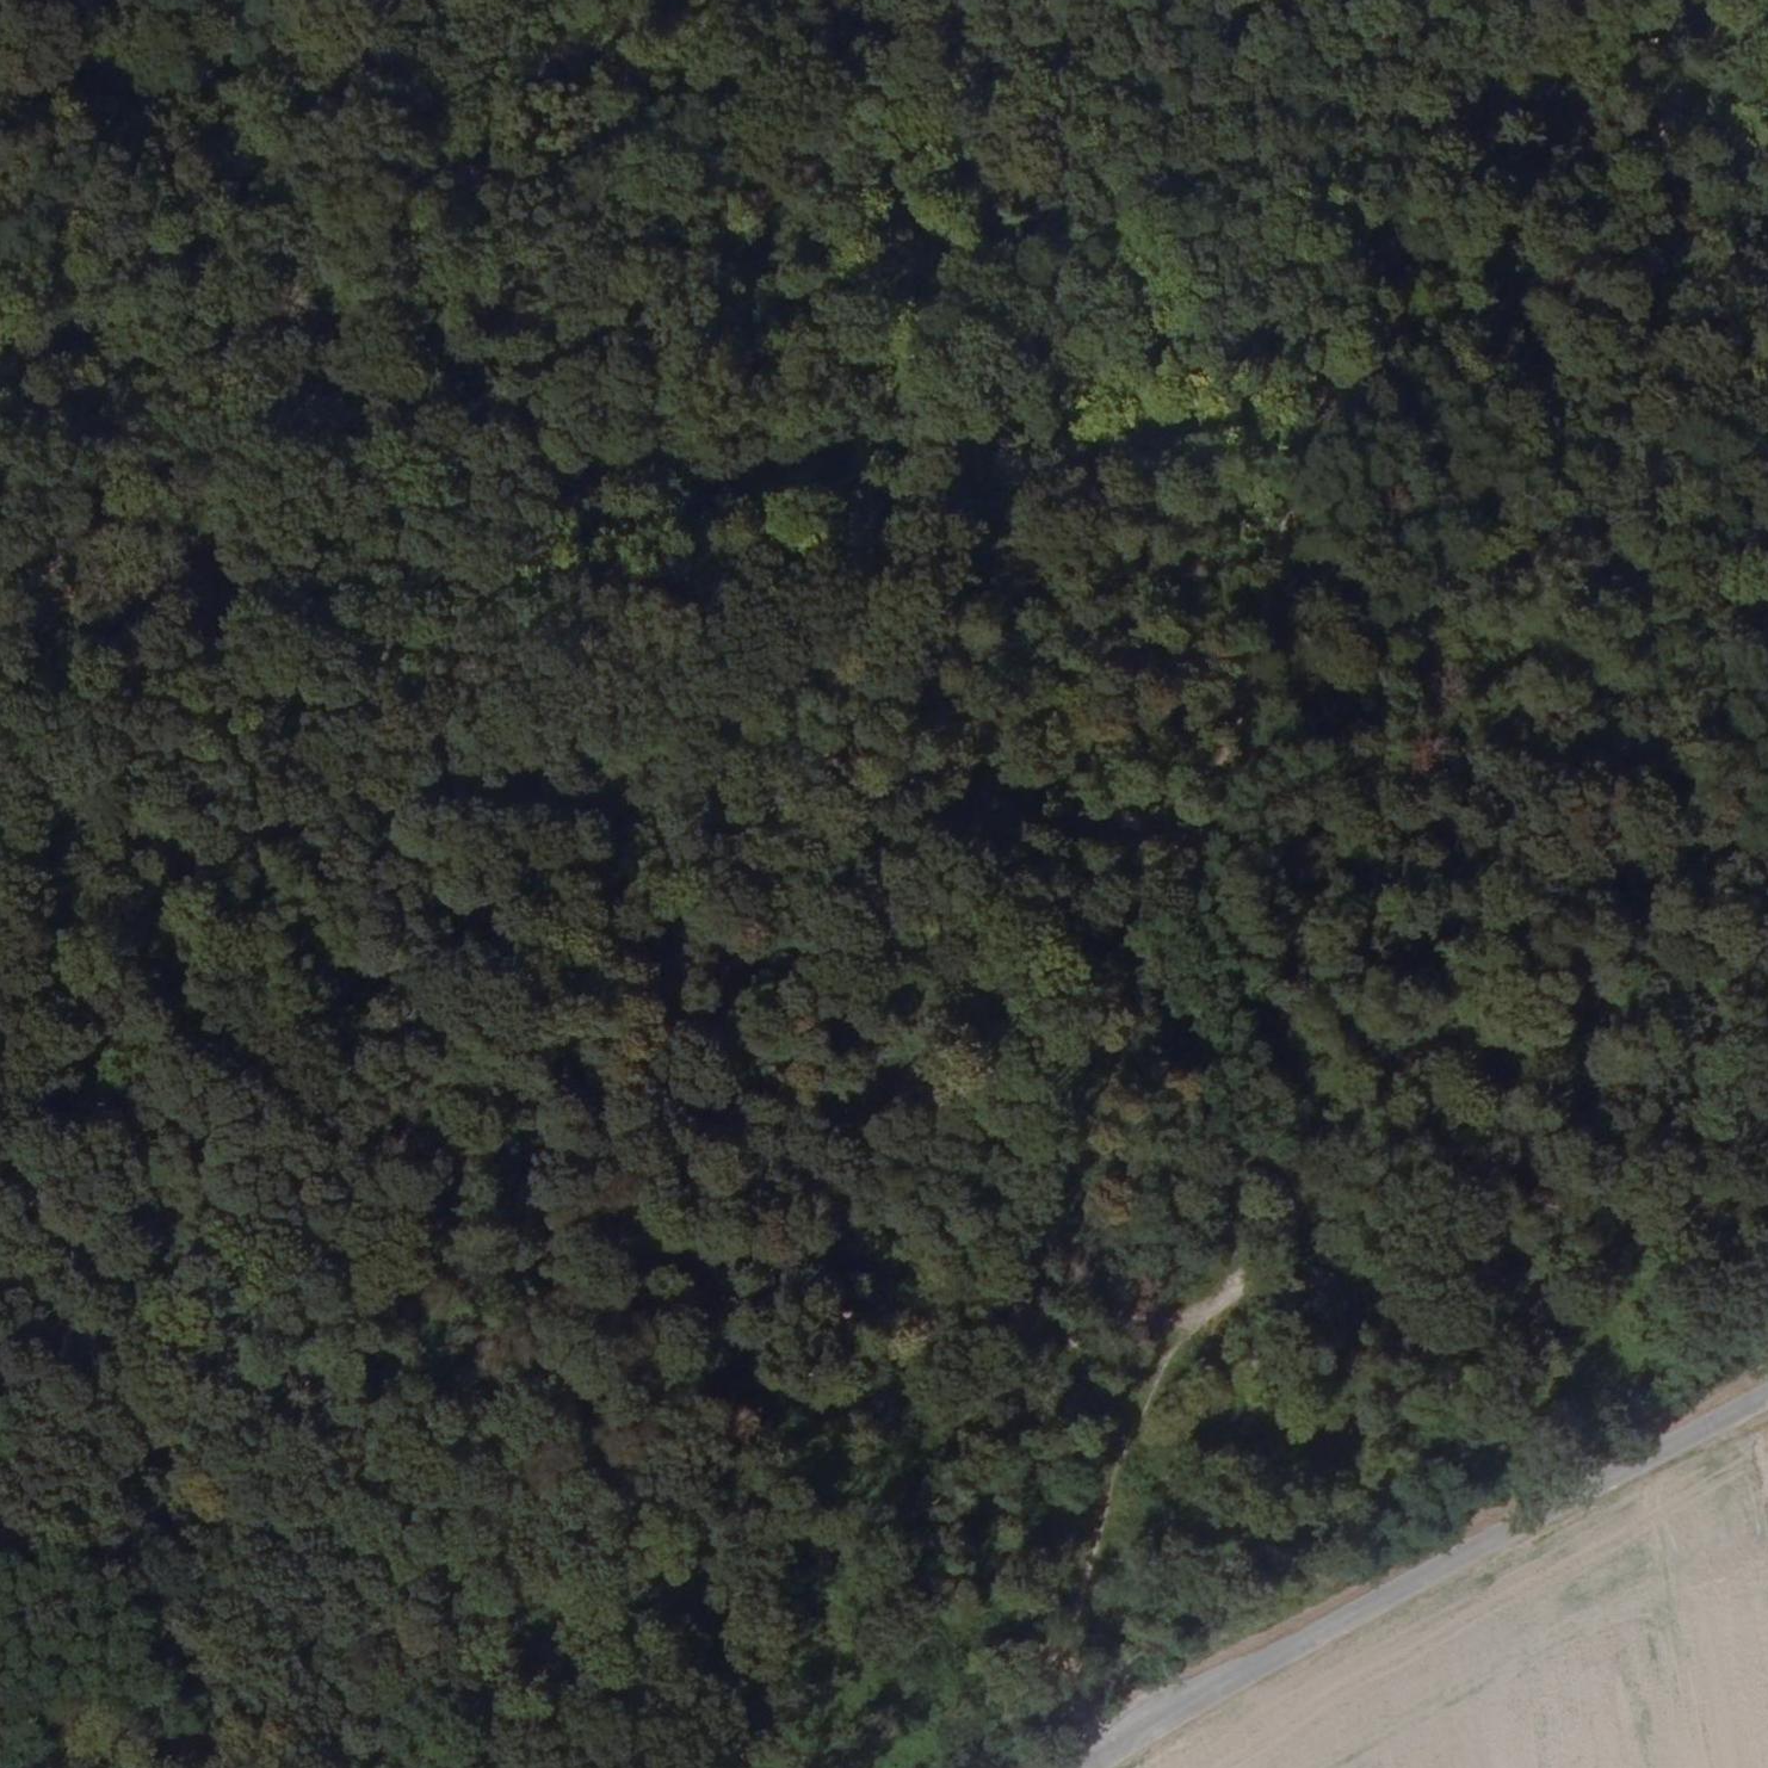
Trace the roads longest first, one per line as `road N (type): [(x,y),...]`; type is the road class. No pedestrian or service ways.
road 1 (track): [(1233,1269),(1213,1138),(1199,884),(1253,701),(1315,401),(1342,351),(1381,321),(1453,316),(1539,291),(1670,135),(1690,30),(1708,0)]
road 2 (unclassified): [(1097,1767),(1767,1405)]

